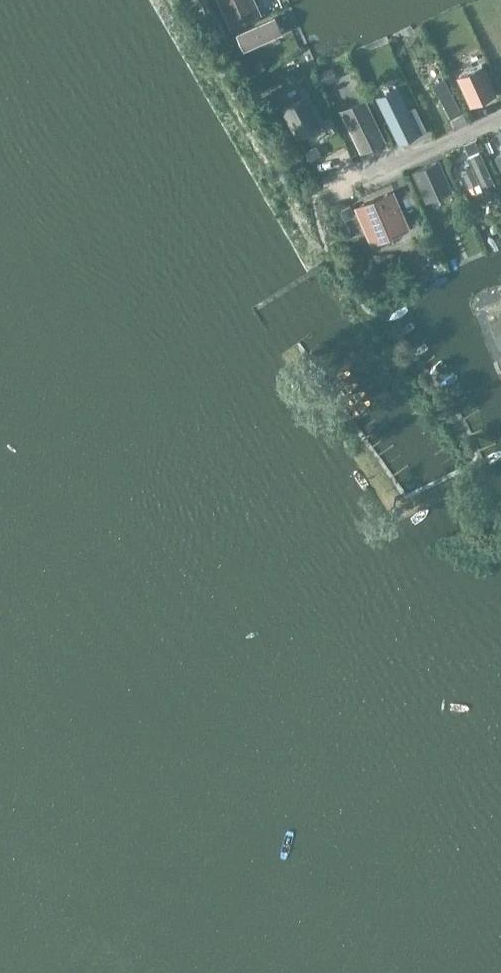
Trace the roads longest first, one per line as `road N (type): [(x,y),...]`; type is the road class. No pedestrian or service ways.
road 1 (residential): [(357,179),(500,117)]

